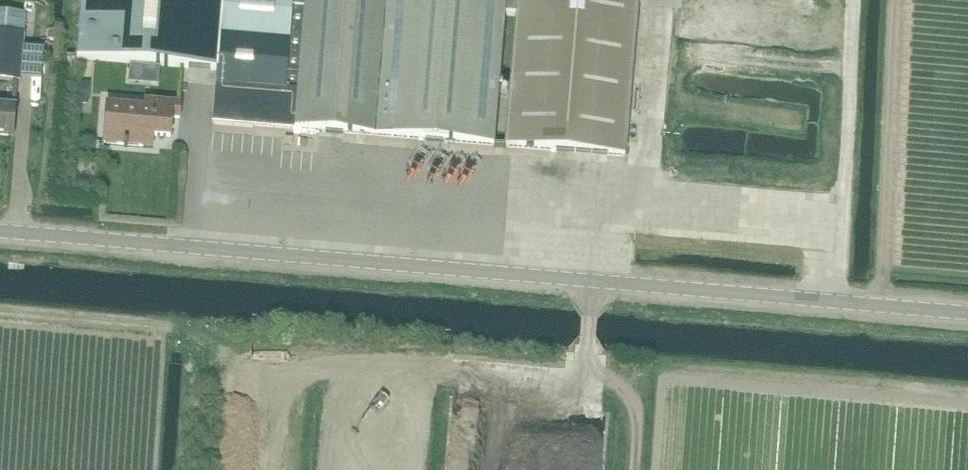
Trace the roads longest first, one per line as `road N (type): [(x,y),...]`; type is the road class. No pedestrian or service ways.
road 1 (unclassified): [(967,311),(0,232)]
road 2 (track): [(853,0),(839,300)]

